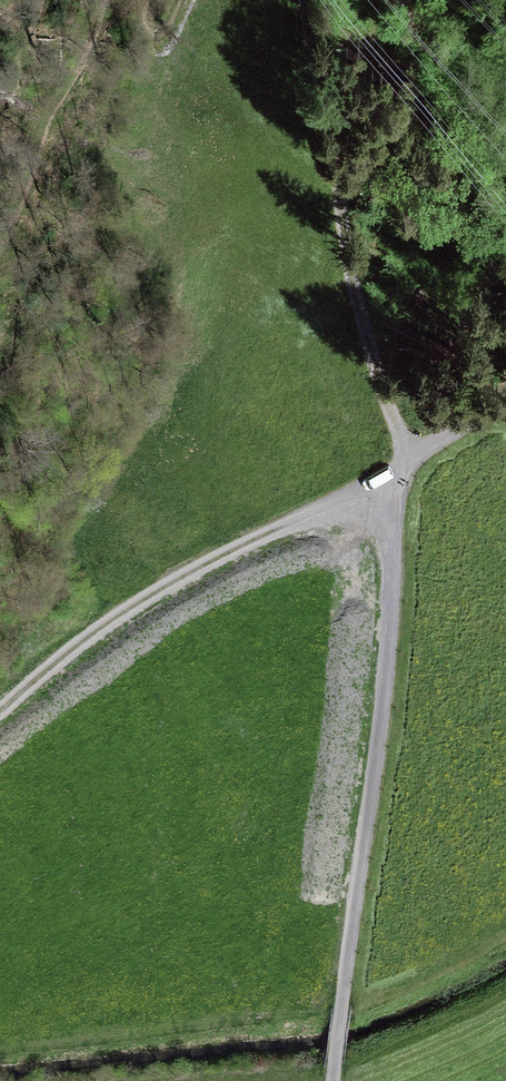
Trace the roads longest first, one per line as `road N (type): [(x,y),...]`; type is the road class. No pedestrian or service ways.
road 1 (track): [(307,0),(357,316),(407,465),(345,1019)]
road 2 (track): [(0,711),(183,577),(505,411)]

